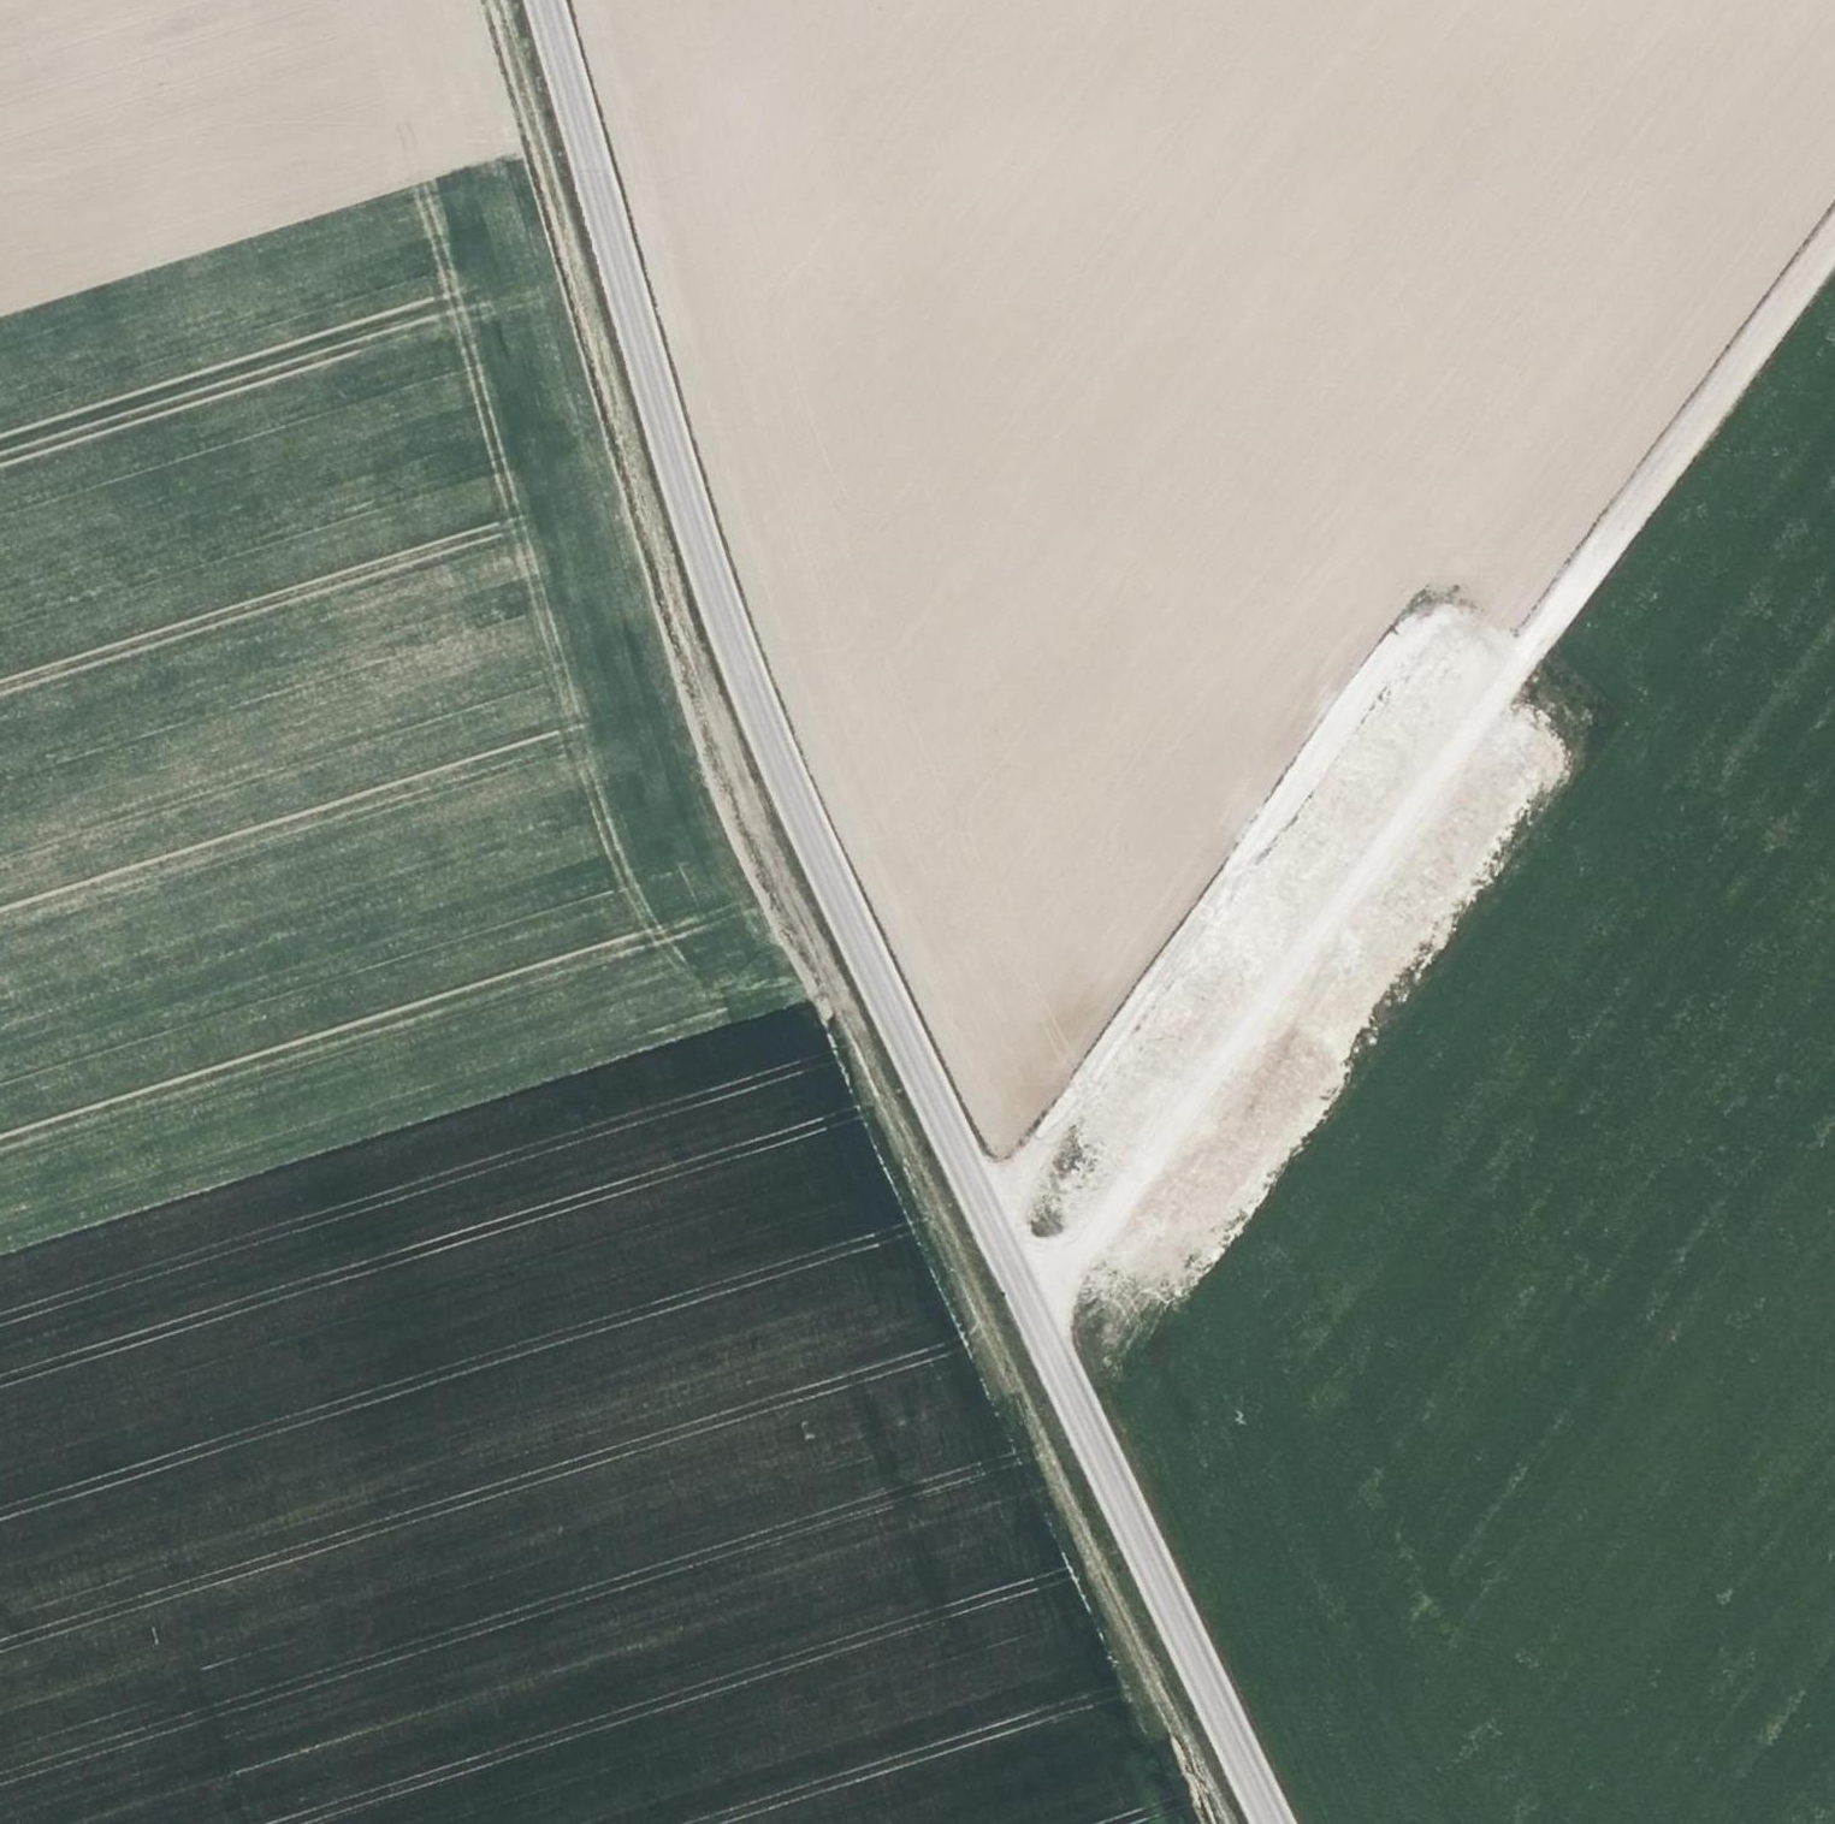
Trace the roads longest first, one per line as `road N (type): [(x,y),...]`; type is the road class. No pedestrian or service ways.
road 1 (unclassified): [(1263,1823),(770,749),(543,0)]
road 2 (track): [(1834,232),(1517,664)]

